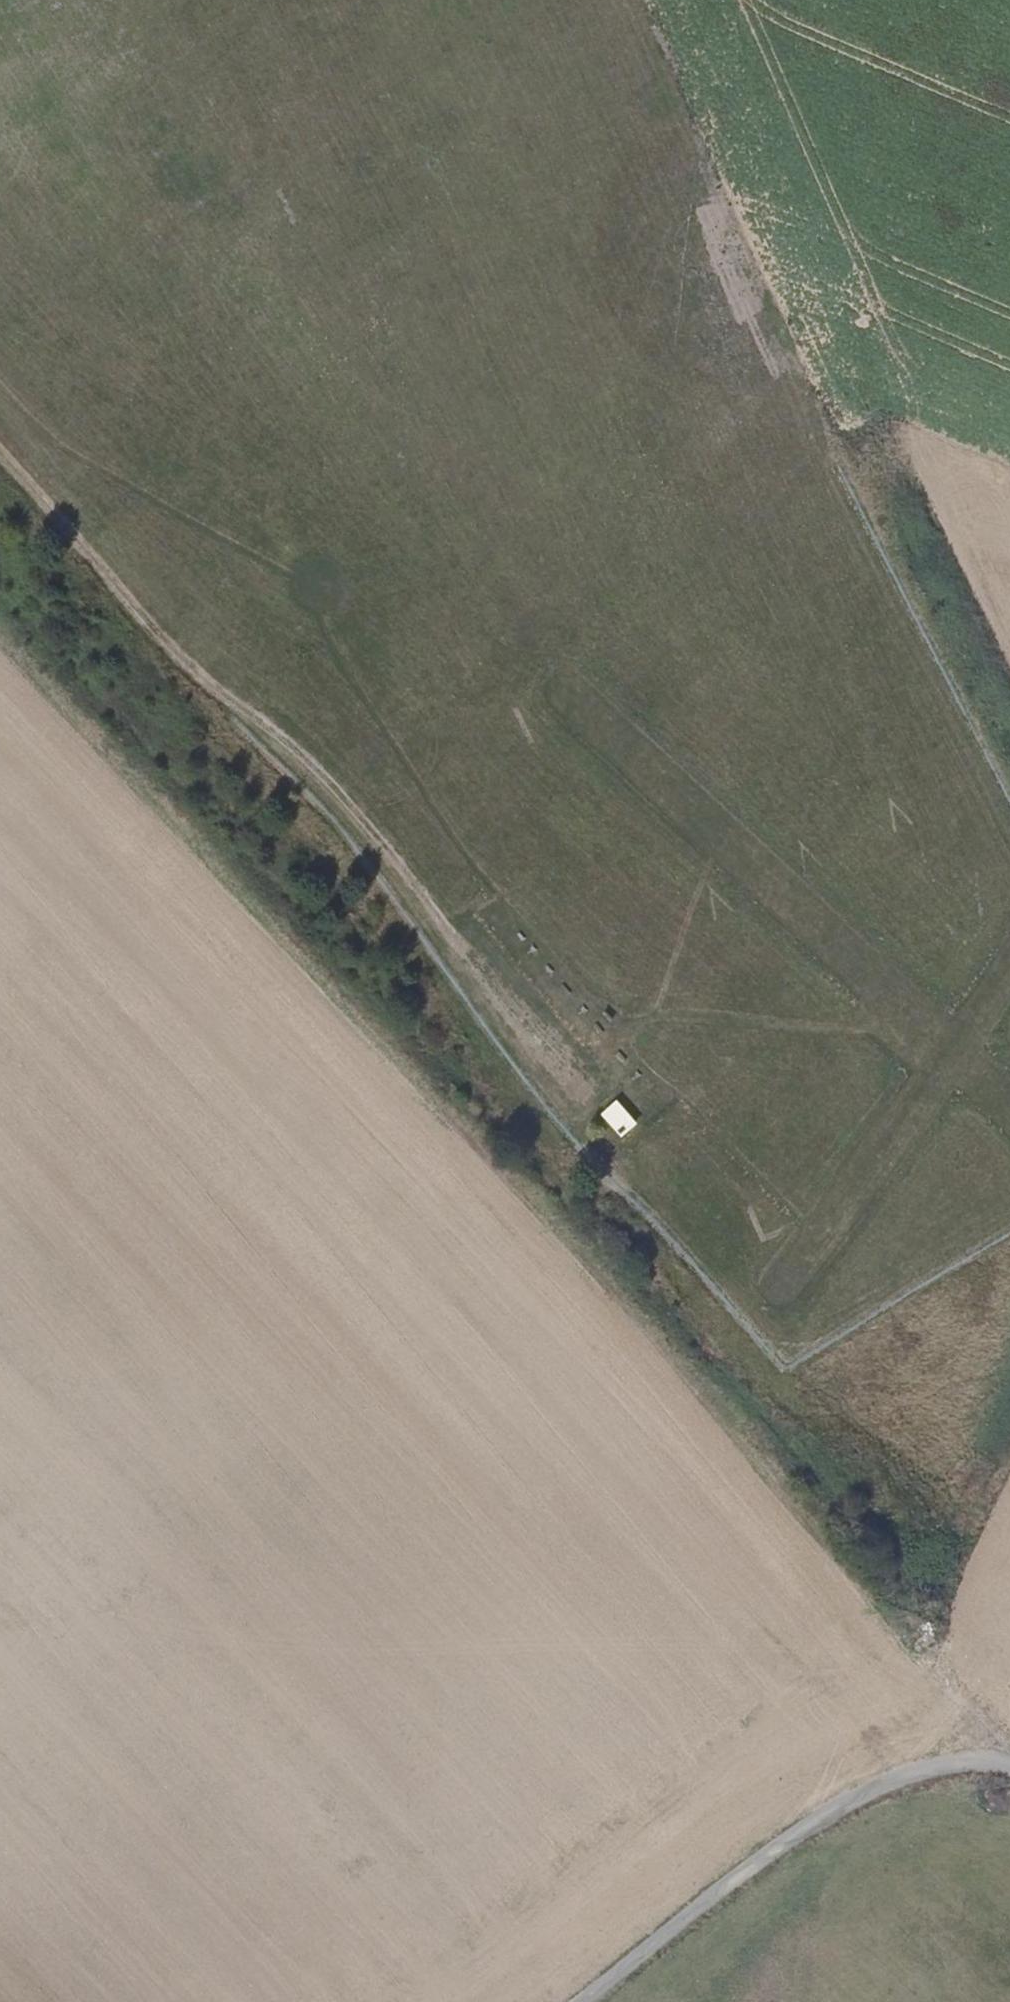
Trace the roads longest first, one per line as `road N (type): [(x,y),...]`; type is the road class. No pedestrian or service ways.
road 1 (track): [(0,452),(165,646),(315,765),(557,1062)]
road 2 (track): [(575,2001),(722,1884),(803,1831),(902,1779),(949,1766),(1009,1770)]

